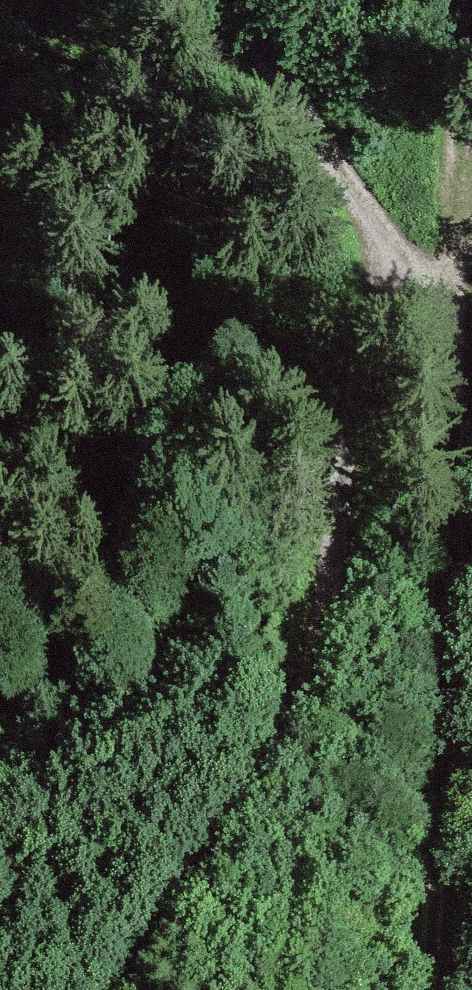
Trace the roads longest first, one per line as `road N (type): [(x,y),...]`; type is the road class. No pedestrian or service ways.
road 1 (track): [(234,0),(361,180),(368,284),(328,606),(293,719),(111,989)]
road 2 (track): [(361,180),(454,361),(462,415),(444,989)]

